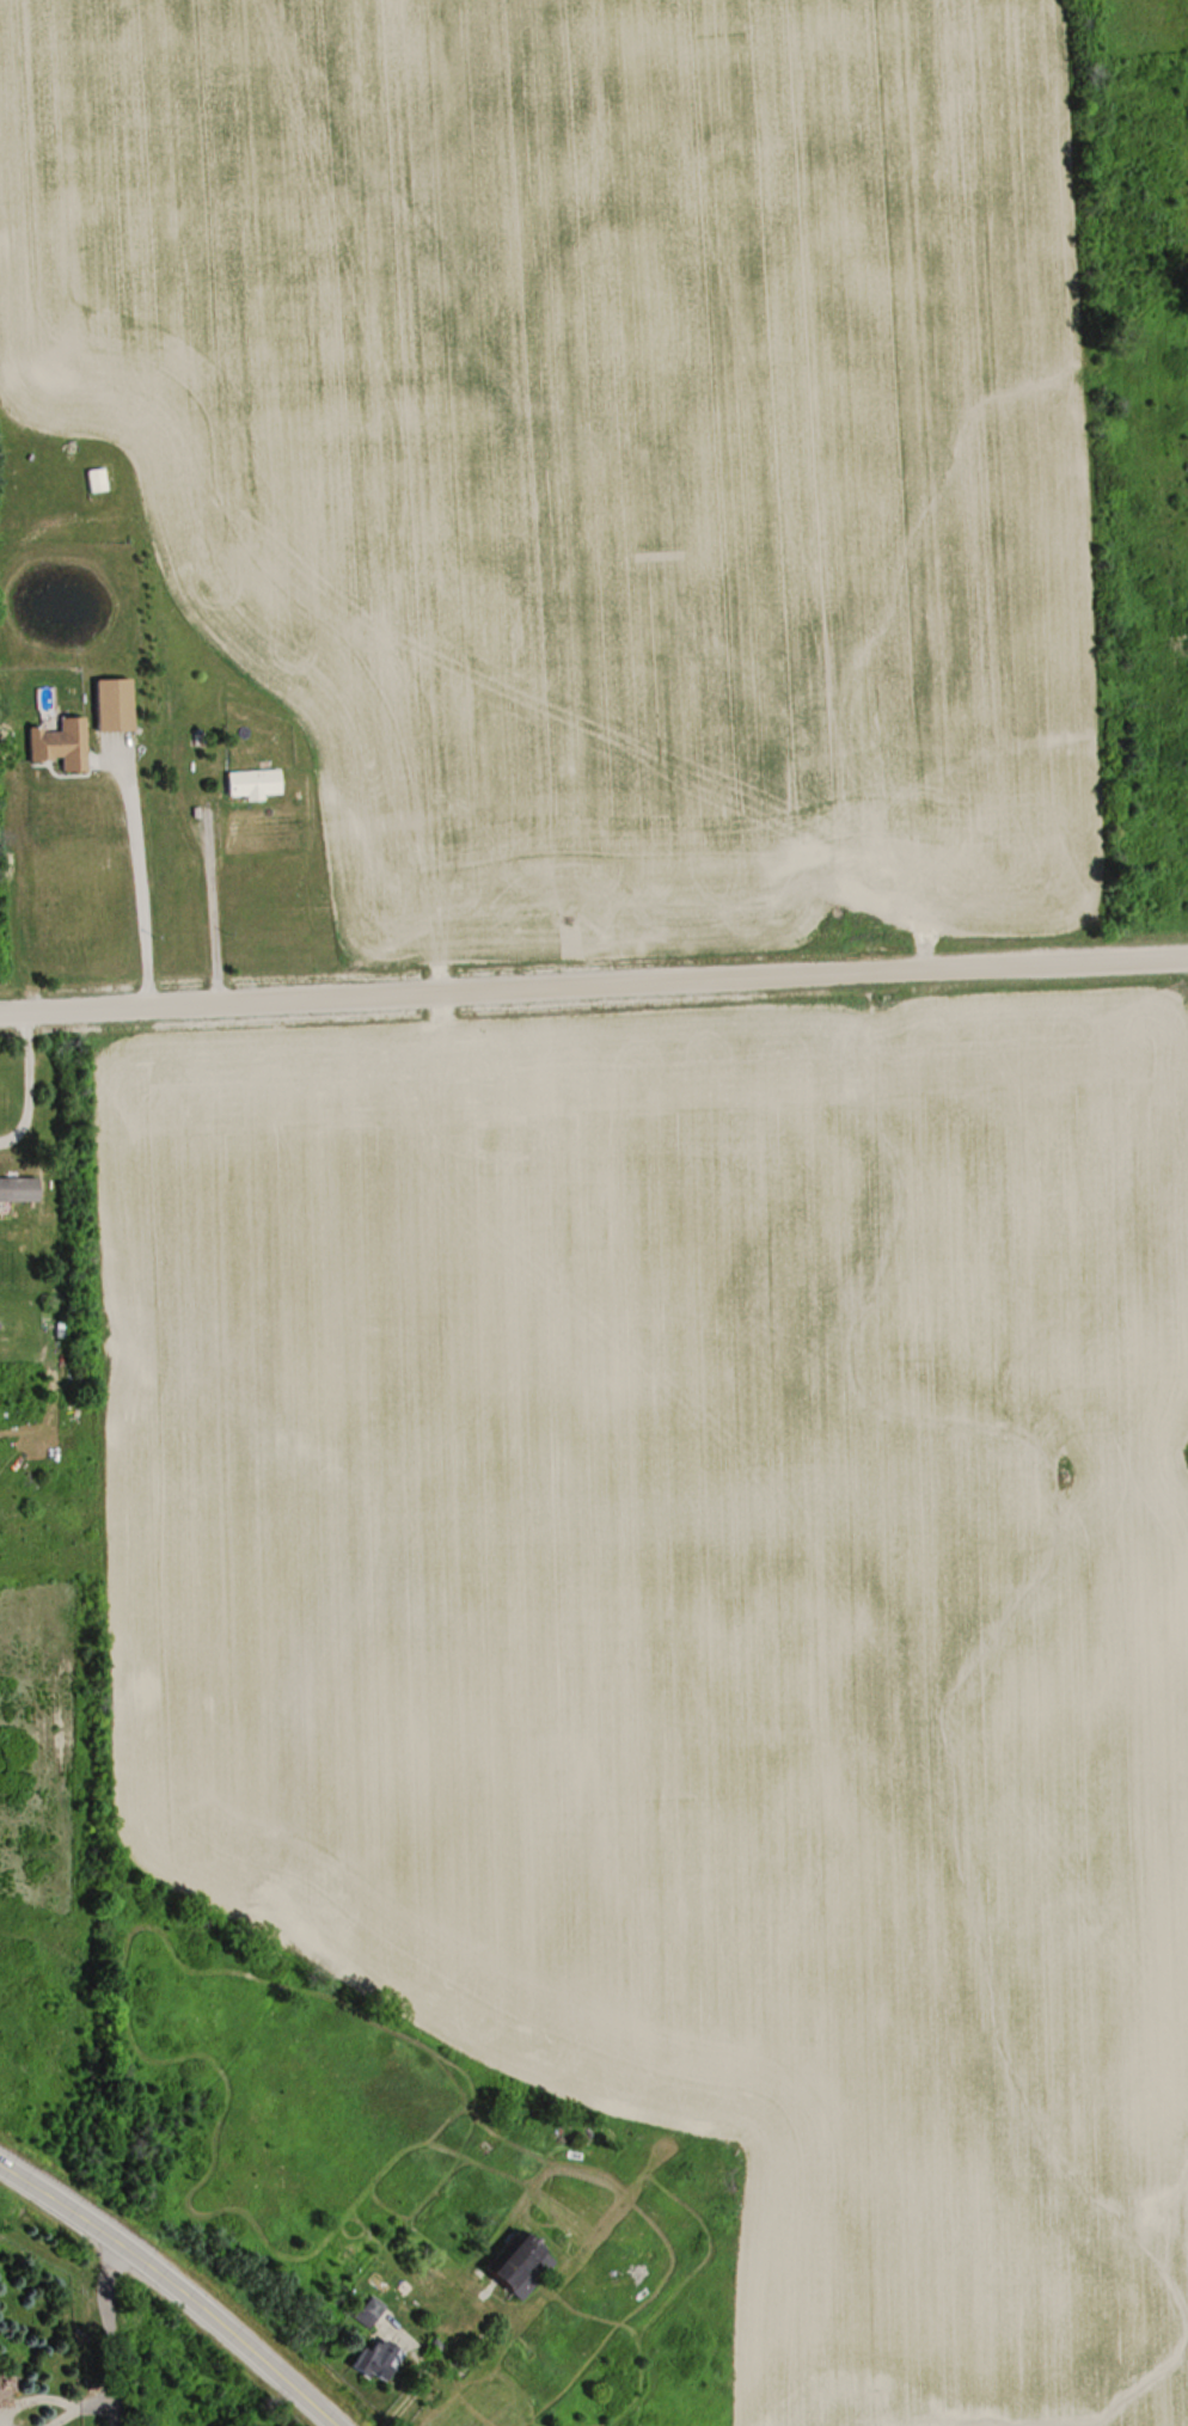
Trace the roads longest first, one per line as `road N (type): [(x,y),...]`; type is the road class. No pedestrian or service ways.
road 1 (residential): [(0,1012),(1187,956)]
road 2 (secondary): [(336,2425),(197,2305),(0,2169)]

